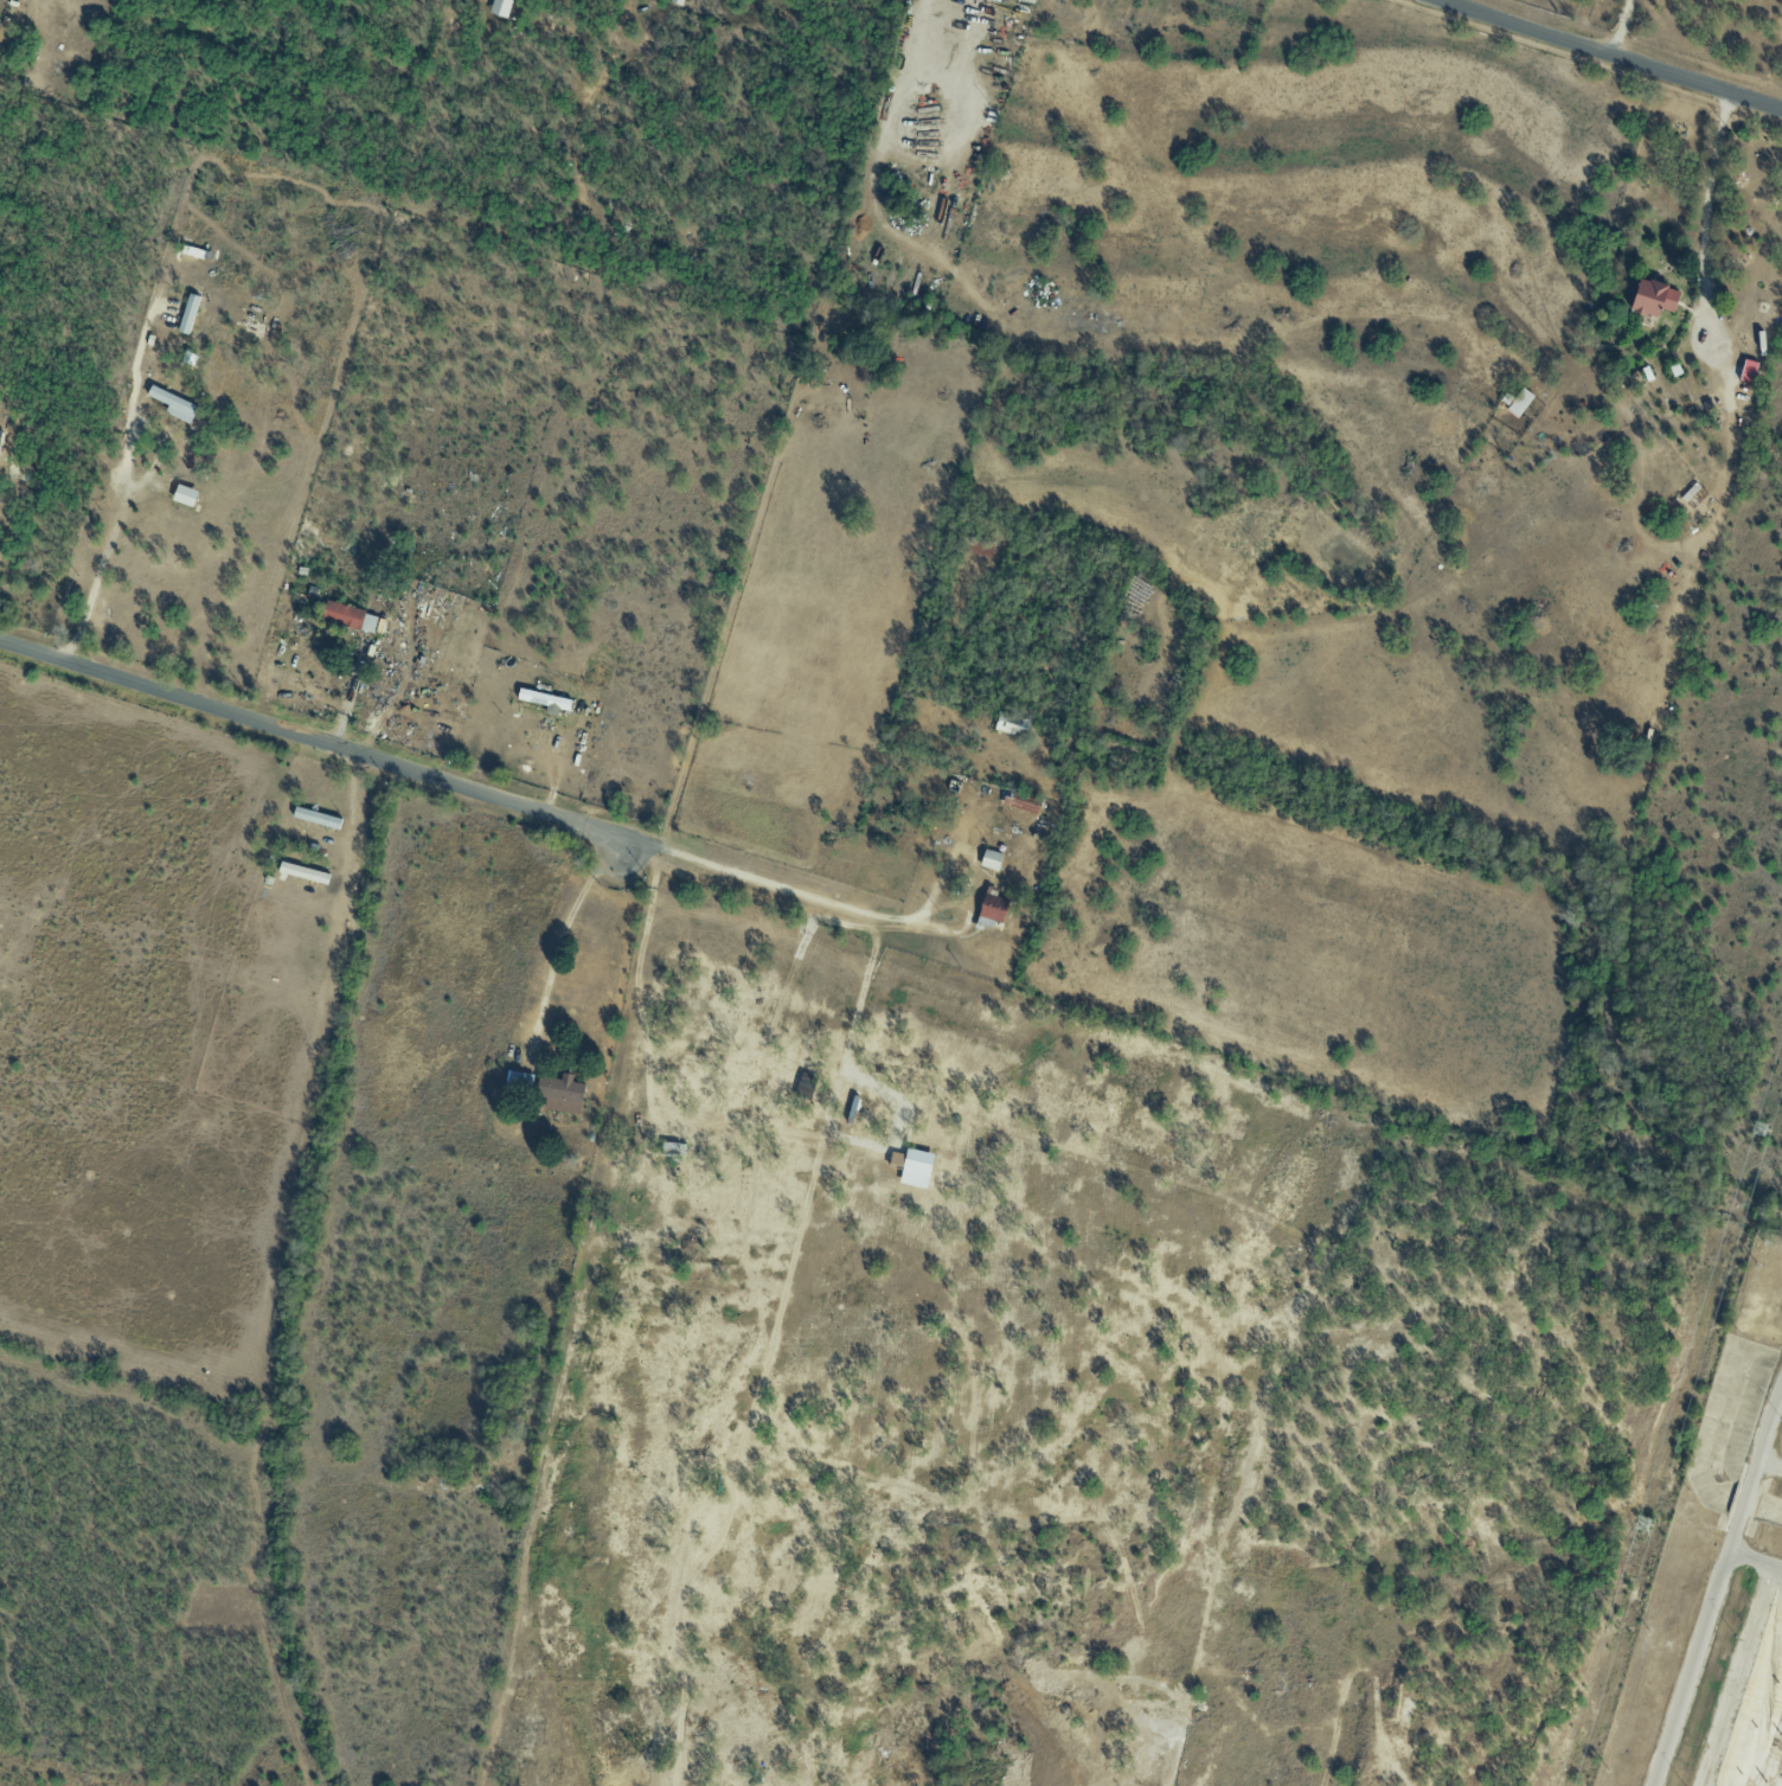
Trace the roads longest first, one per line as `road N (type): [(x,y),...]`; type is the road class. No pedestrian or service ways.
road 1 (residential): [(622,837),(0,641)]
road 2 (residential): [(1781,112),(1479,0)]

